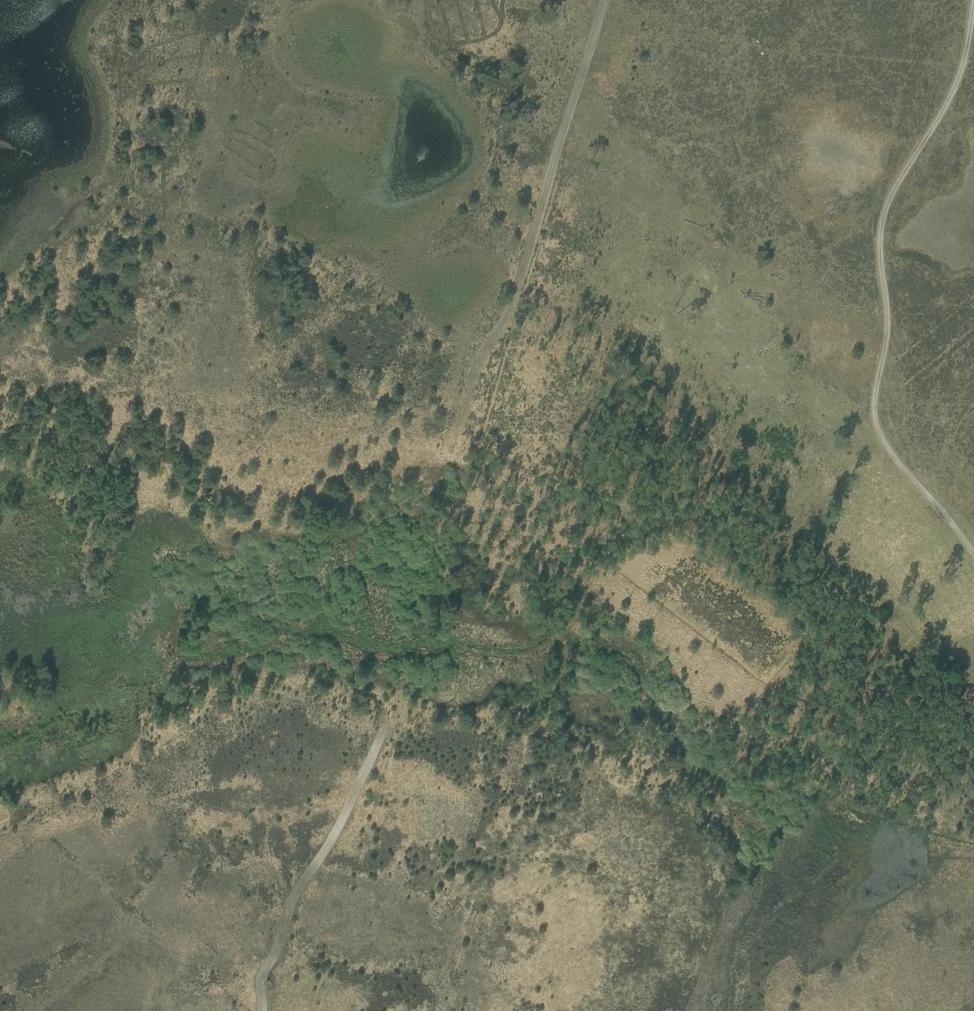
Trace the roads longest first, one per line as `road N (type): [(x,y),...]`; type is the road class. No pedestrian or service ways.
road 1 (track): [(971,0),(955,85),(886,208),(889,331),(873,417),(973,554)]
road 2 (track): [(262,1010),(263,974),(279,955),(294,898),(366,774),(378,733)]
road 3 (track): [(606,0),(517,270)]

